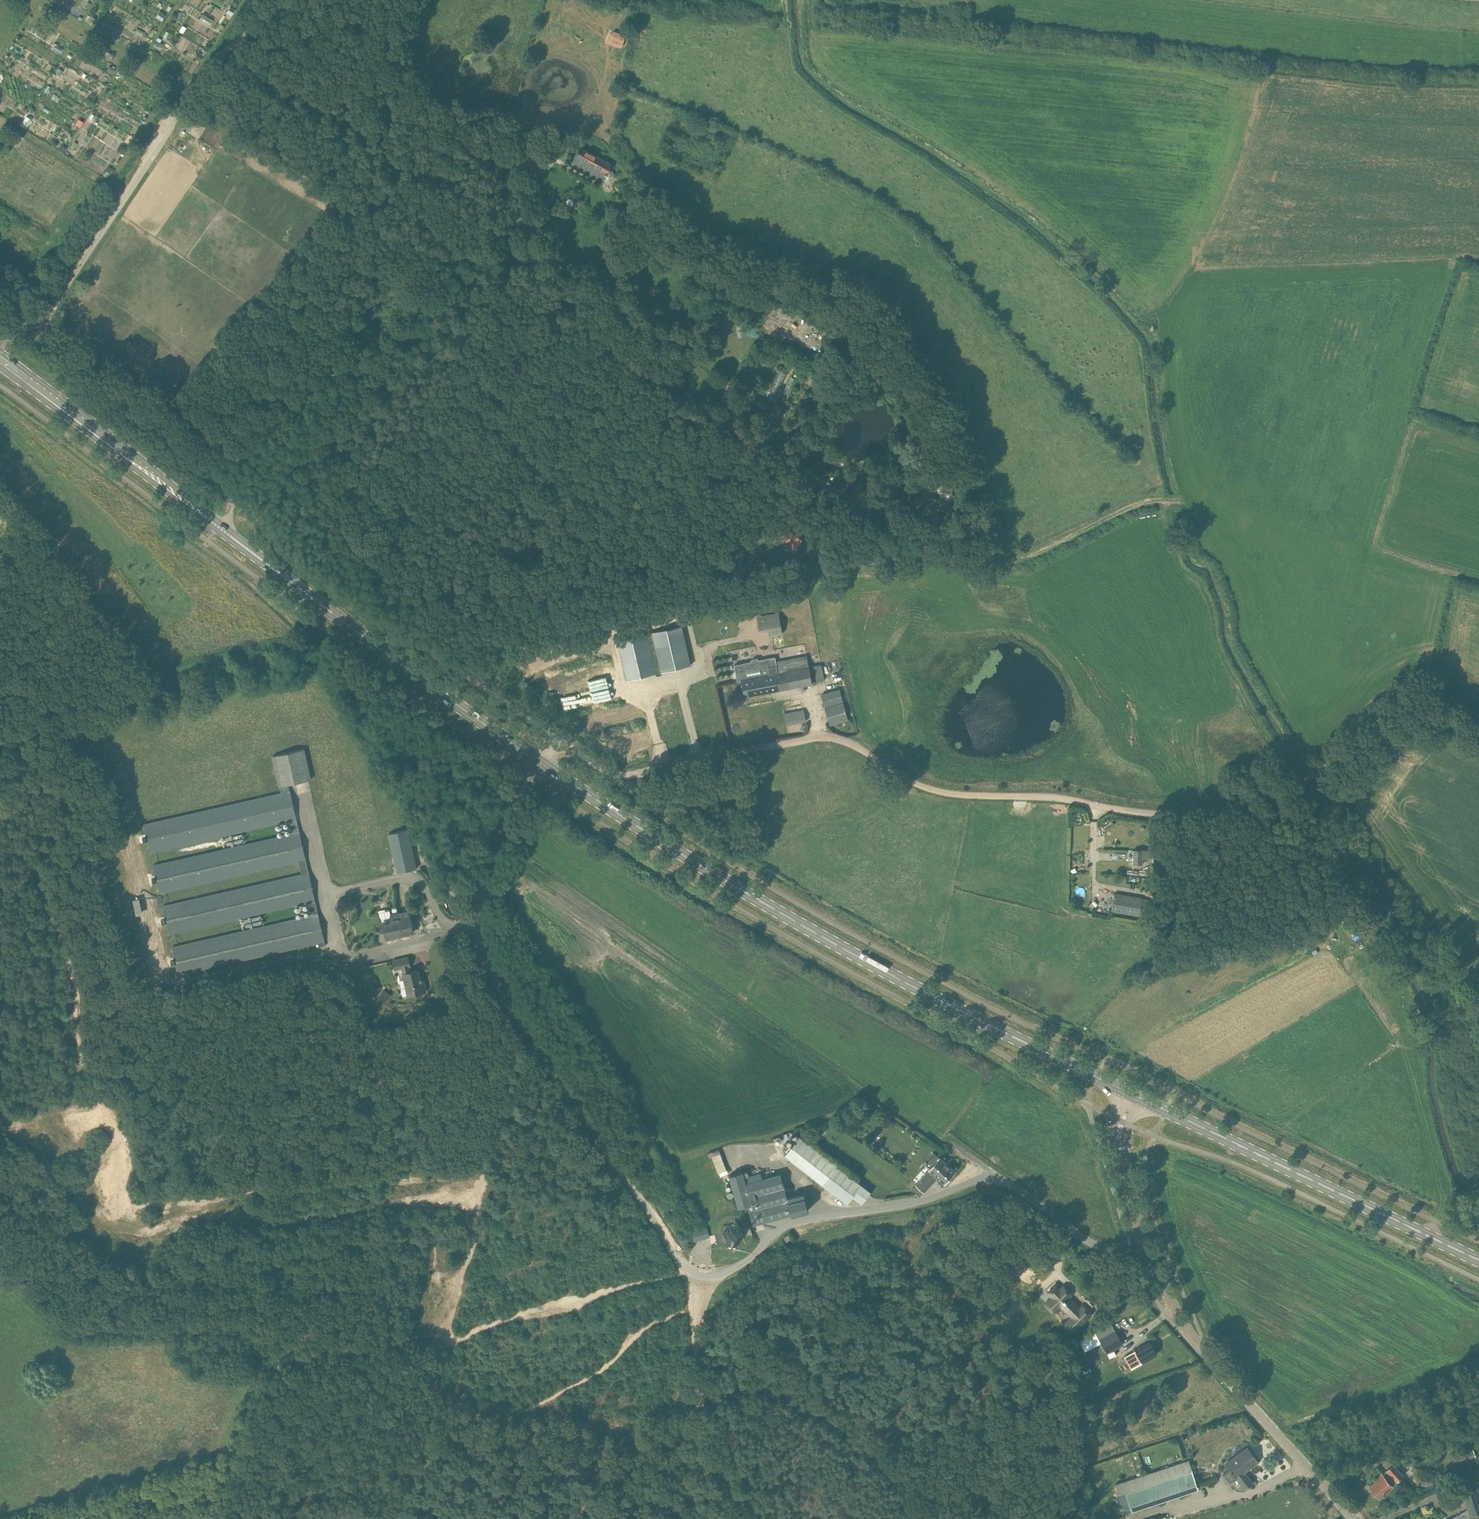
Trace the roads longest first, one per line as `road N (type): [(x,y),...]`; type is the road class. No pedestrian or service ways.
road 1 (track): [(613,776),(821,738),(841,739),(943,796),(1183,814),(1269,795),(1410,719),(1442,718),(1478,734)]
road 2 (track): [(220,477),(472,263),(888,518)]
road 3 (primary): [(1127,1091),(790,918),(543,764)]
road 4 (unclassified): [(689,1277),(560,1082),(482,941),(479,914),(497,843),(543,764)]
road 5 (unclassified): [(689,1277),(744,1262),(784,1224),(906,1205),(979,1179),(1012,1185),(1096,1245),(1146,1241)]
road 6 (track): [(912,552),(496,639),(447,664)]
road 7 (unclassified): [(35,333),(200,79),(292,0)]
road 8 (primary): [(543,764),(219,527)]
road 9 (primary): [(1478,1260),(1141,1098)]
road 10 (track): [(689,1277),(708,1321),(950,1518)]
road 11 (unclassified): [(1356,1518),(1192,1337),(1146,1241)]
road 12 (unclassified): [(219,527),(231,504),(220,477),(162,423),(35,333)]
road 13 (primary): [(219,527),(0,359)]
road 14 (track): [(689,1310),(691,1398),(723,1475)]
road 15 (track): [(514,1005),(489,1168)]
road 16 (track): [(518,1012),(489,1168)]

